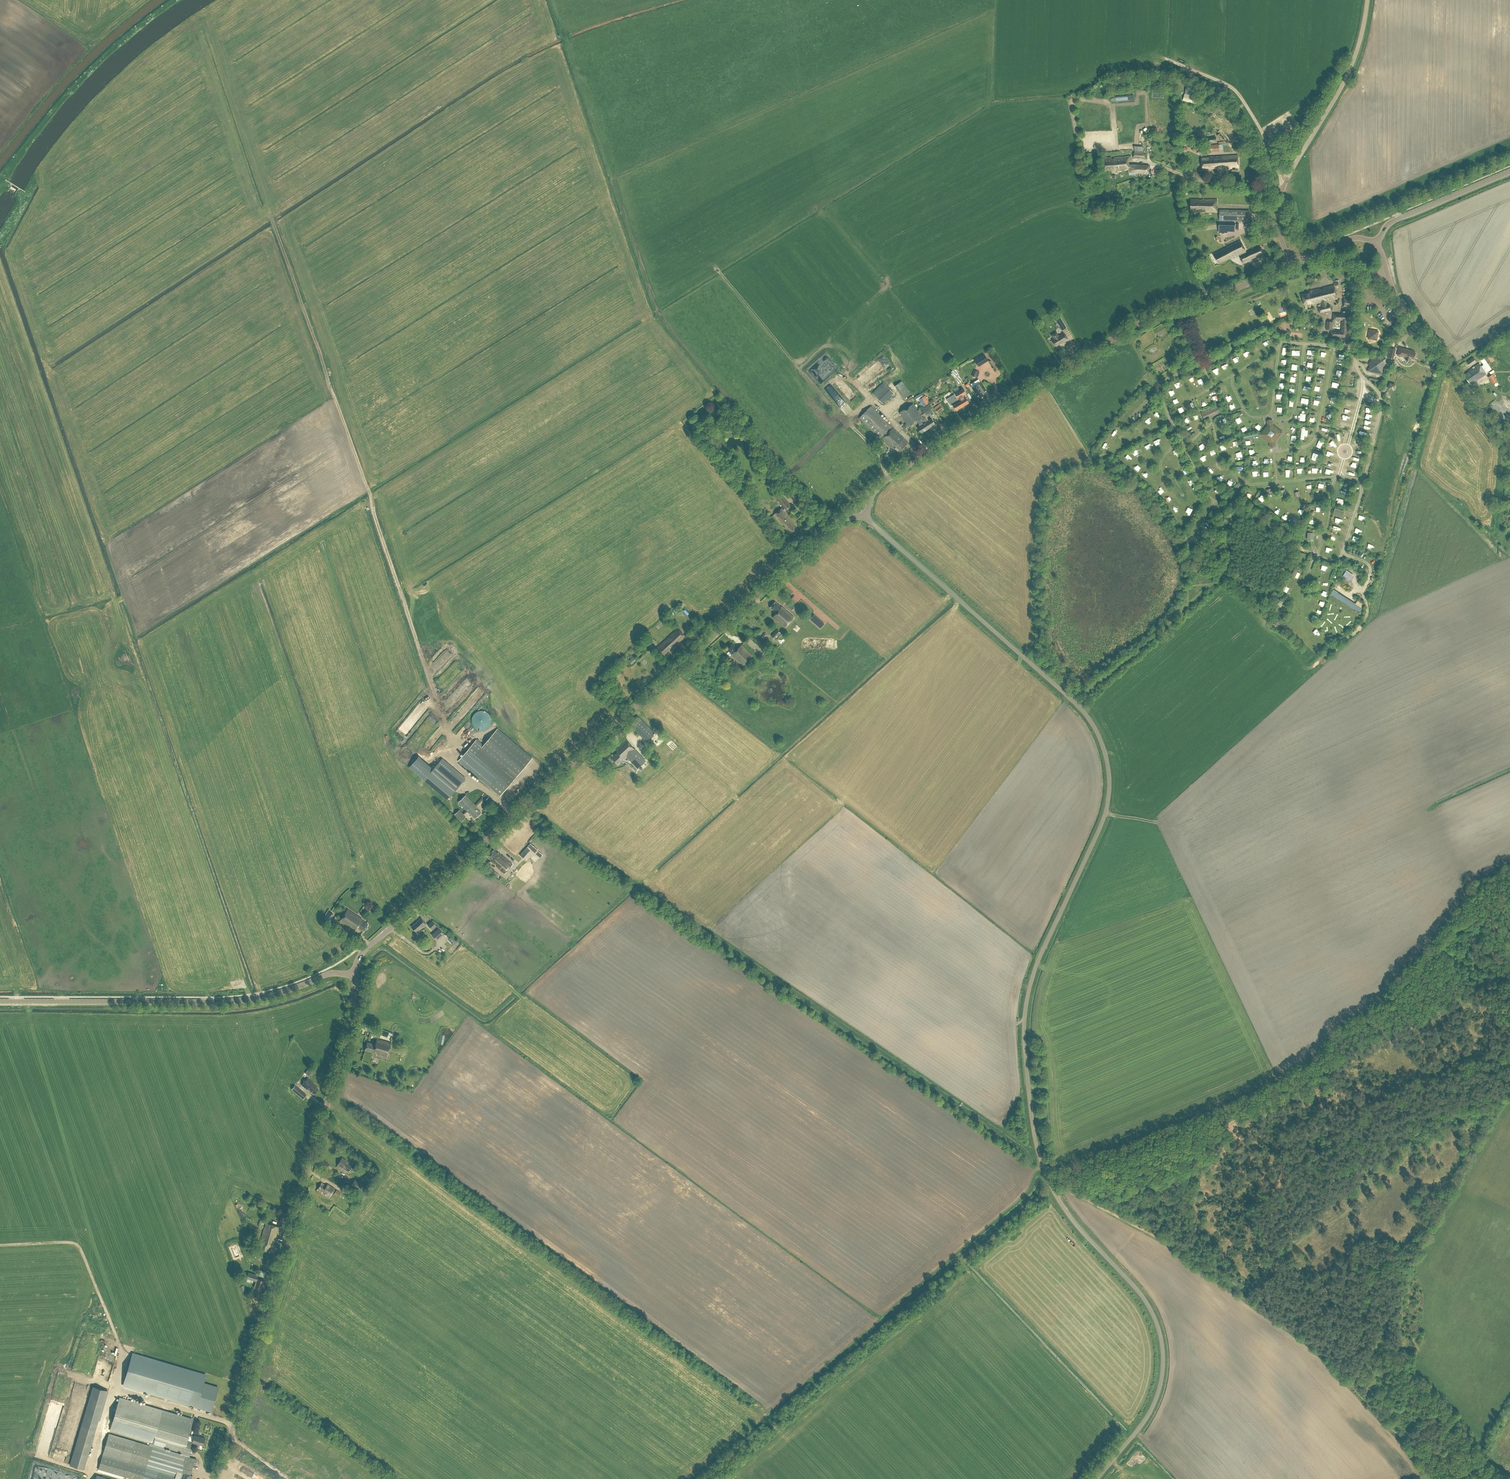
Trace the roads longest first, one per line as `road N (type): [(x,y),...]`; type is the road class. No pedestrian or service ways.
road 1 (unclassified): [(1096,1478),(1149,1412),(1163,1364),(1160,1333),(1137,1289),(1077,1225),(1046,1177),(1024,1031),(1036,964),(1108,801),(1105,753),(1068,696),(865,517)]
road 2 (tertiary): [(354,973),(363,952),(840,520),(865,517)]
road 3 (track): [(451,751),(272,219)]
road 4 (tertiary): [(218,1478),(351,1025),(354,973)]
road 5 (track): [(1470,1464),(1403,1437),(1325,1357),(1249,1304),(1226,1276),(1051,1187)]
road 6 (tertiary): [(865,517),(887,479),(1153,314),(1293,264)]
road 7 (tertiary): [(0,1001),(241,999),(327,973),(354,973)]
road 8 (track): [(1243,1292),(1387,1184),(1449,1124),(1509,1092)]
road 9 (track): [(1352,1387),(1504,1094)]
road 10 (tertiary): [(1509,445),(1398,299),(1376,240)]
road 11 (track): [(1364,378),(1382,400),(1362,493),(1339,559),(1314,559),(1309,573)]
road 12 (track): [(114,1390),(124,1355),(78,1246),(0,1245)]
road 13 (unclassified): [(1283,188),(1344,82),(1367,0)]
road 14 (unclassified): [(1165,58),(1234,89),(1265,138),(1283,188)]
road 15 (track): [(1219,502),(1208,494),(1157,390),(1192,366)]
road 16 (tertiary): [(1376,240),(1398,218),(1509,171)]
road 17 (track): [(1336,477),(1364,386),(1353,346)]
road 18 (track): [(1274,452),(1315,438),(1339,348)]
road 19 (track): [(1244,409),(1255,418),(1293,417),(1306,344)]
road 20 (unclassified): [(1144,161),(1200,180),(1264,187)]
road 21 (track): [(1219,502),(1245,484),(1336,477)]

